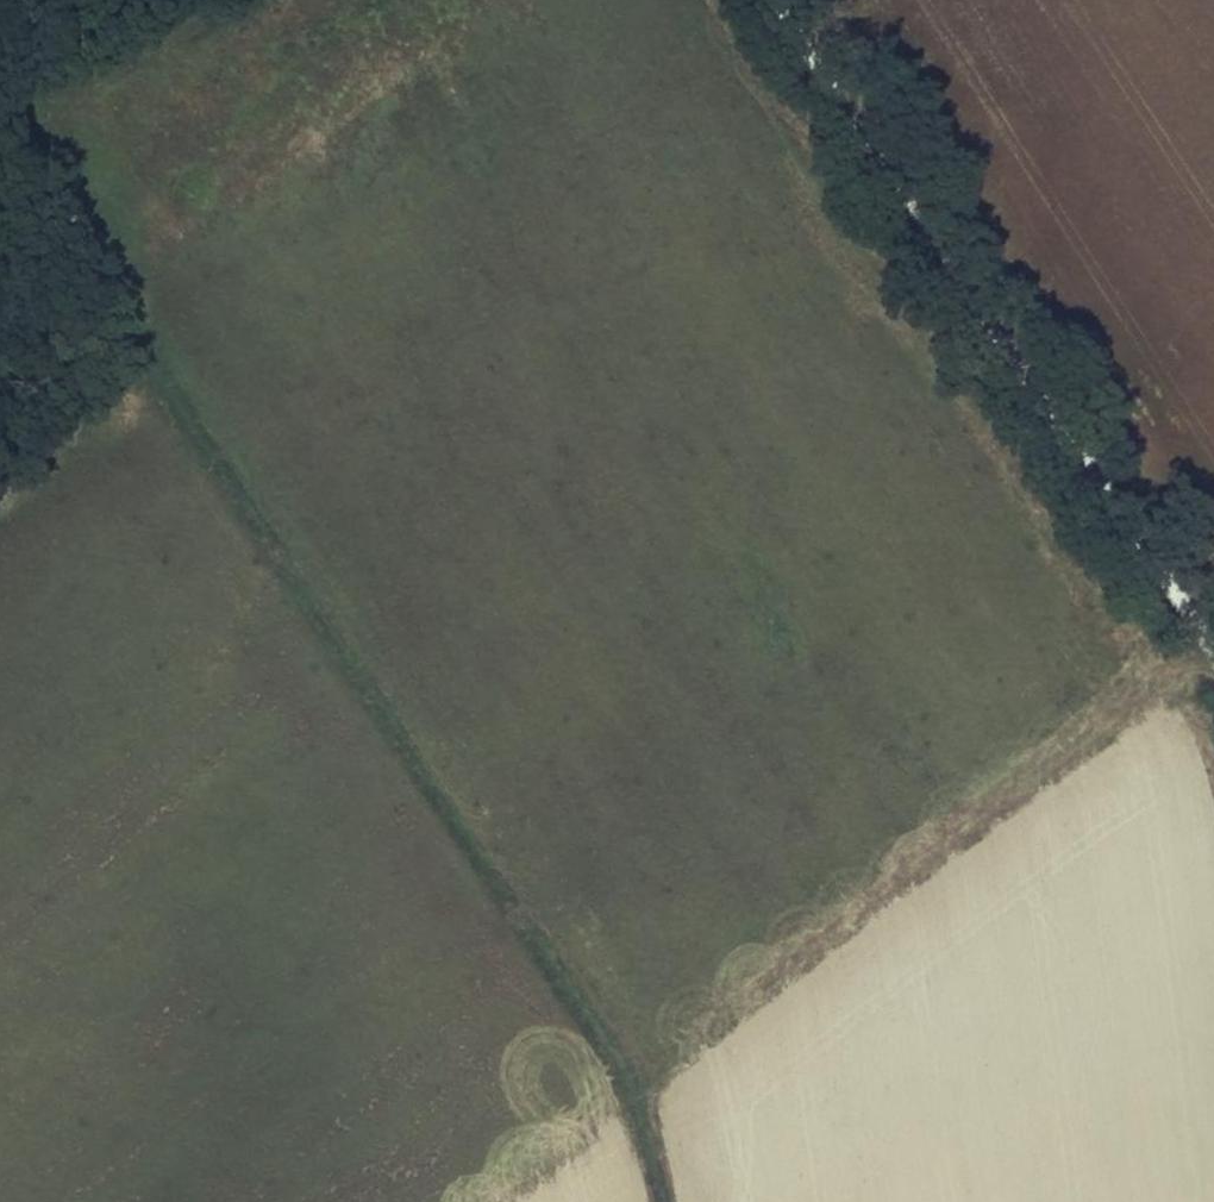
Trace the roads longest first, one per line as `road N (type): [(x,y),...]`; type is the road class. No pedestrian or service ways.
road 1 (track): [(1213,656),(778,0)]

